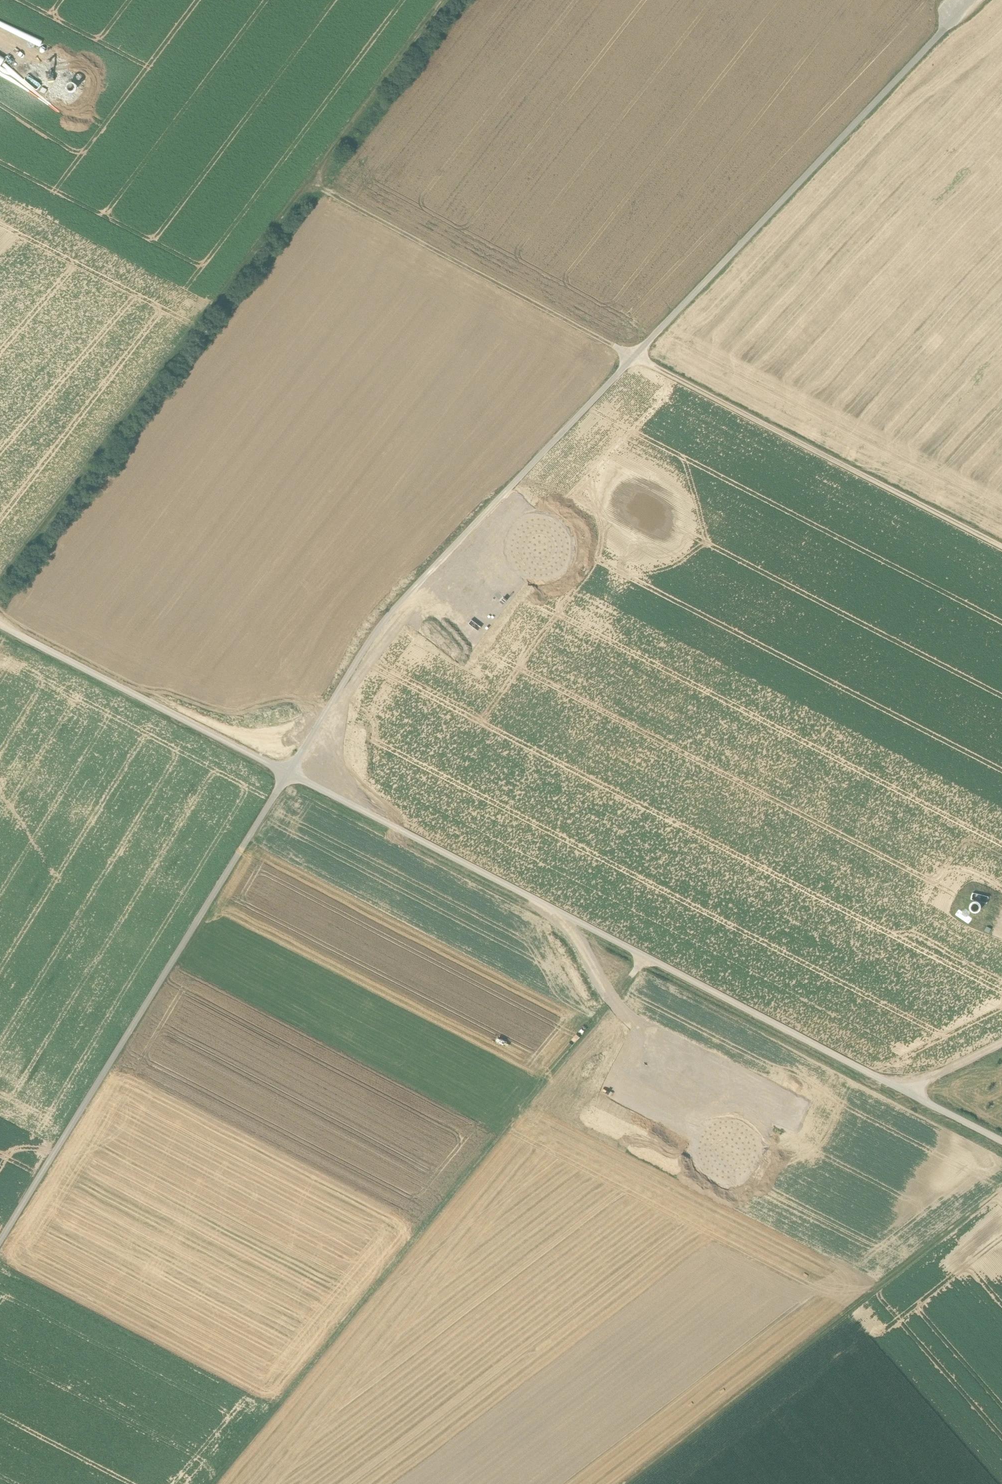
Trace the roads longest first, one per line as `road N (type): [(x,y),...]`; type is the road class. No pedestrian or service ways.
road 1 (track): [(0,1241),(383,625),(975,0)]
road 2 (track): [(1001,1143),(0,621)]
road 3 (track): [(0,595),(340,173),(455,0)]
road 4 (track): [(1001,547),(349,203)]
road 5 (track): [(217,1483),(546,1081)]
road 6 (track): [(618,1483),(1001,1190)]
road 7 (track): [(501,0),(349,203)]

